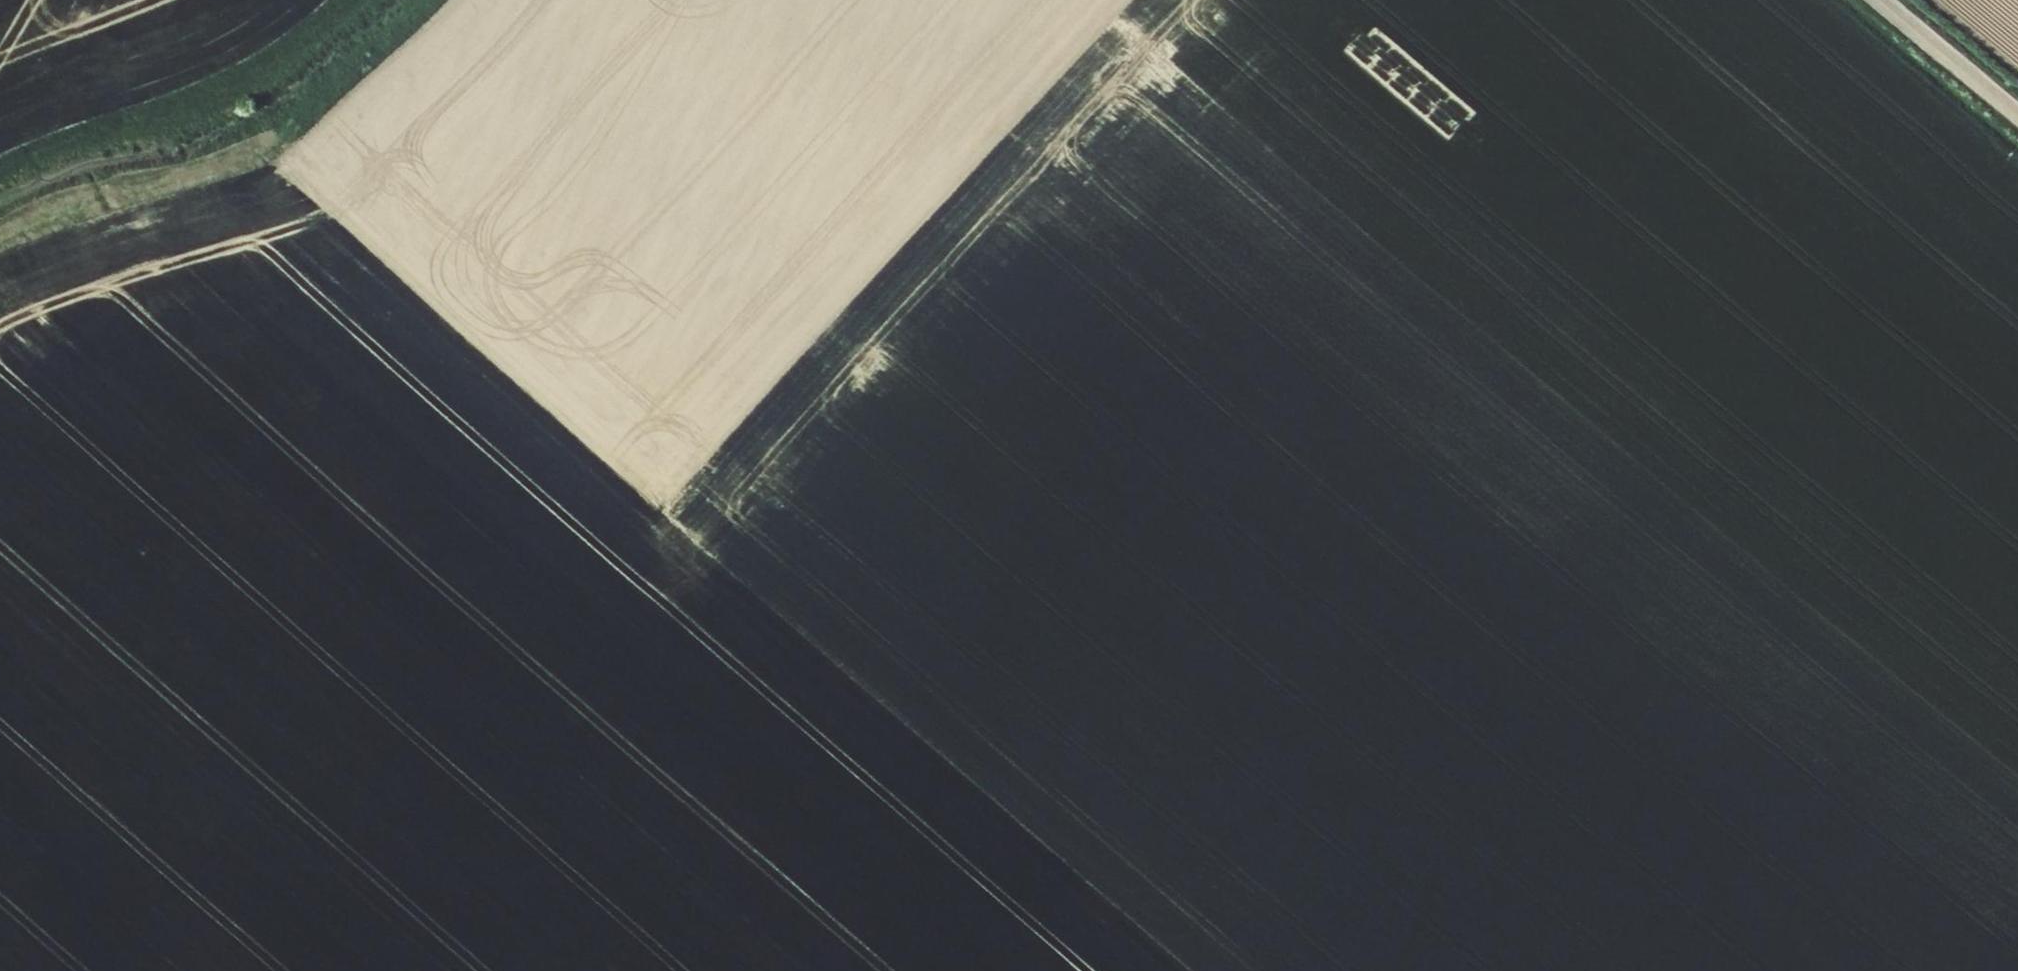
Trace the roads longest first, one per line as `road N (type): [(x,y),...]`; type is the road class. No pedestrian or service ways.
road 1 (unclassified): [(2017,115),(1880,0)]

